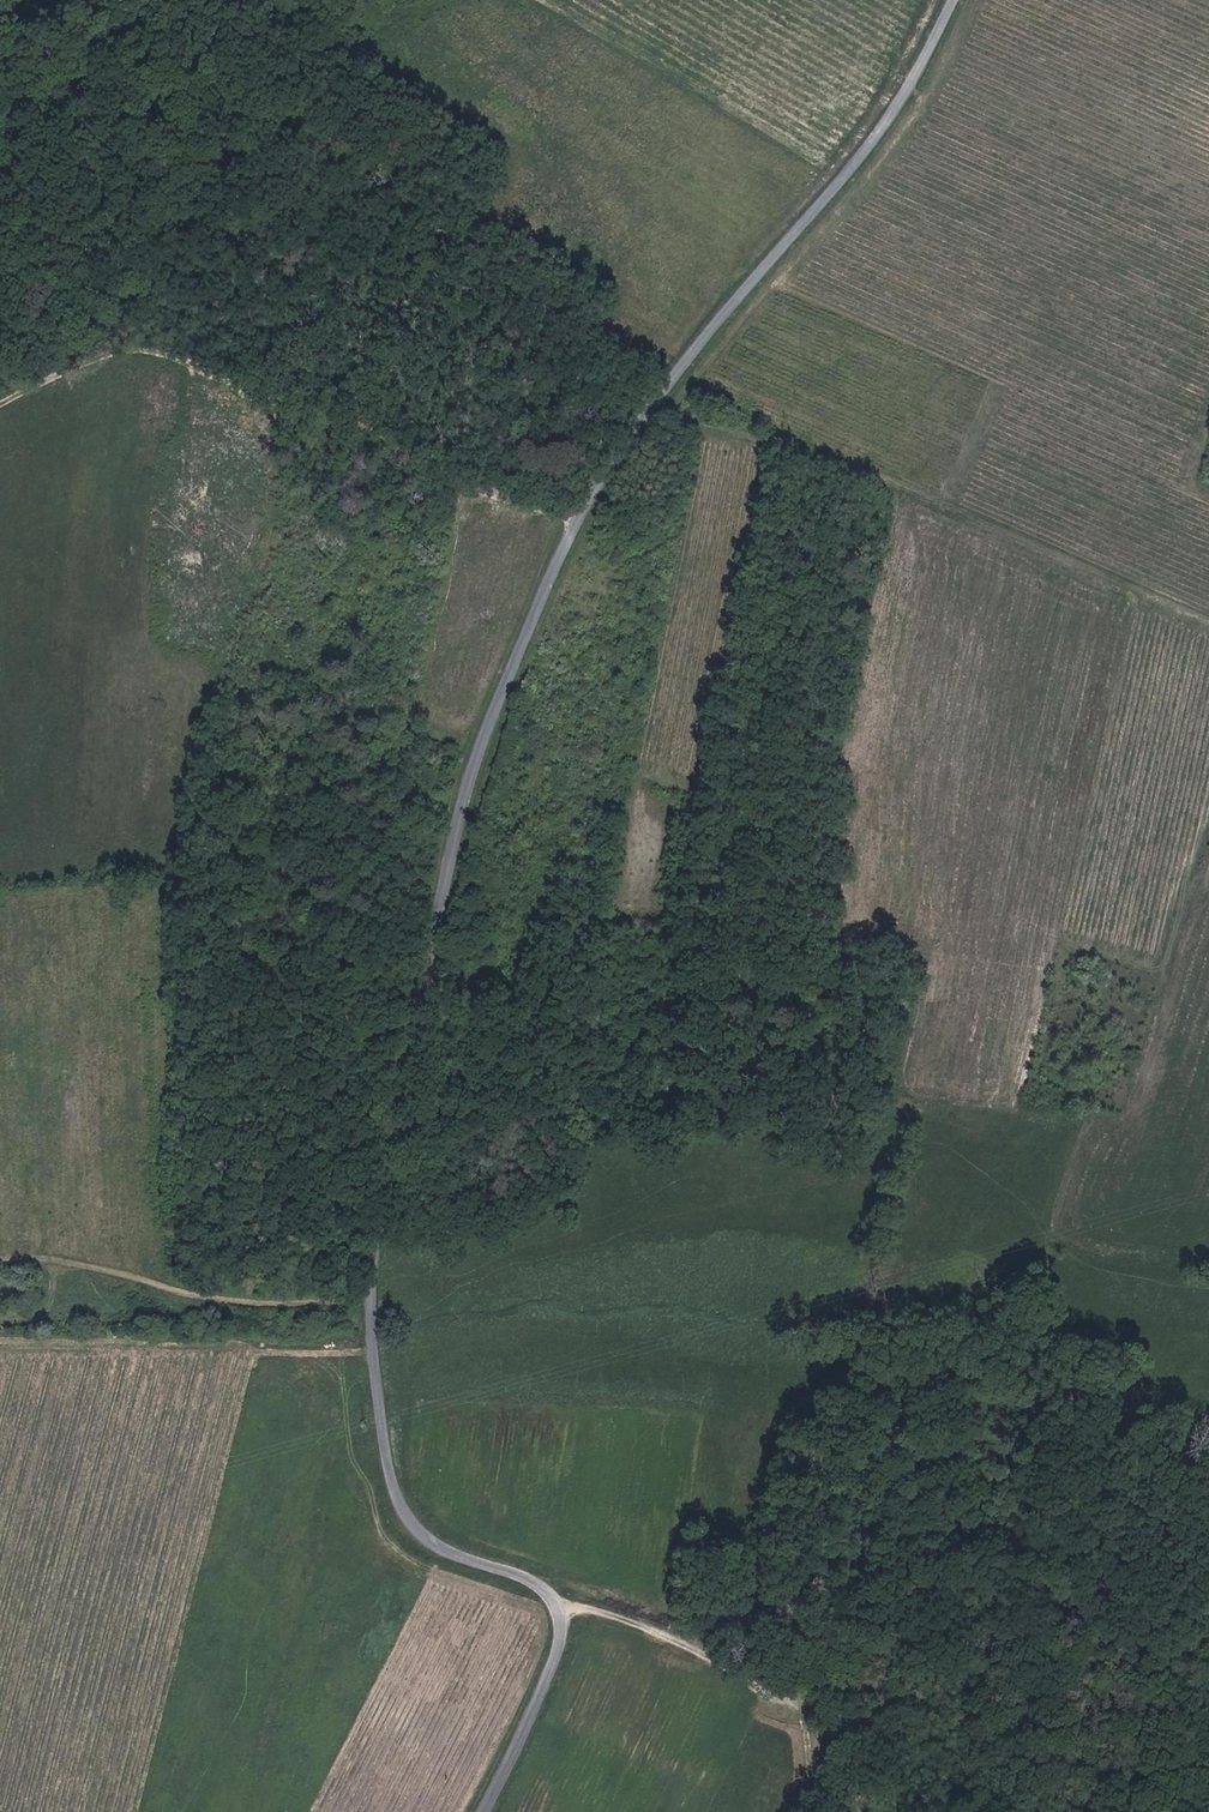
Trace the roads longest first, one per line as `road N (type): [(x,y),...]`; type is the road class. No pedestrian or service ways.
road 1 (unclassified): [(953,0),(917,78),(821,213),(654,410),(556,566),(481,759),(374,1286),(397,1483),(450,1554),(532,1577),(564,1633),(479,1811)]
road 2 (track): [(583,523),(195,358),(134,355),(0,411)]

